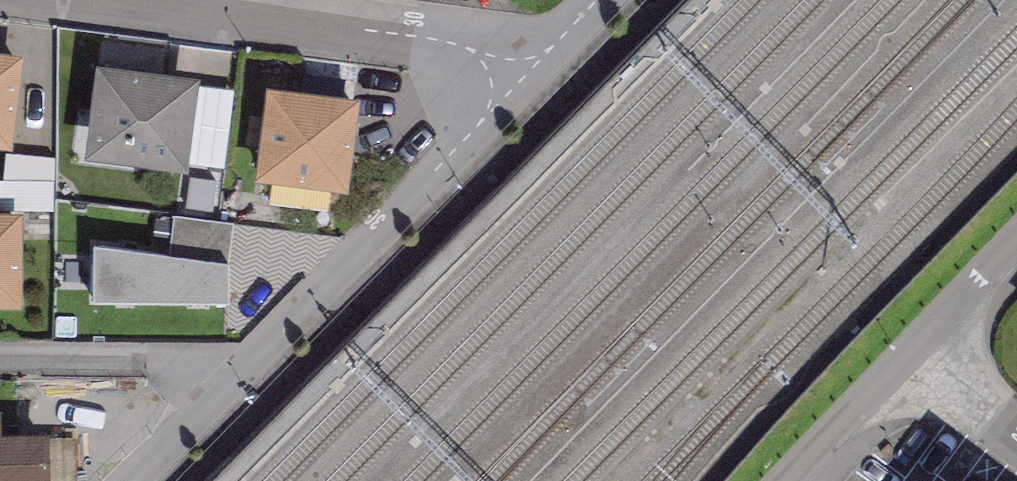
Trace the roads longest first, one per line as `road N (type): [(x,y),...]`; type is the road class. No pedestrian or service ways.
road 1 (residential): [(529,78),(127,480)]
road 2 (residential): [(101,0),(466,46),(529,78)]
road 3 (residential): [(909,349),(790,480)]
road 4 (residential): [(1016,237),(909,349)]
road 5 (residential): [(1016,432),(909,349)]

